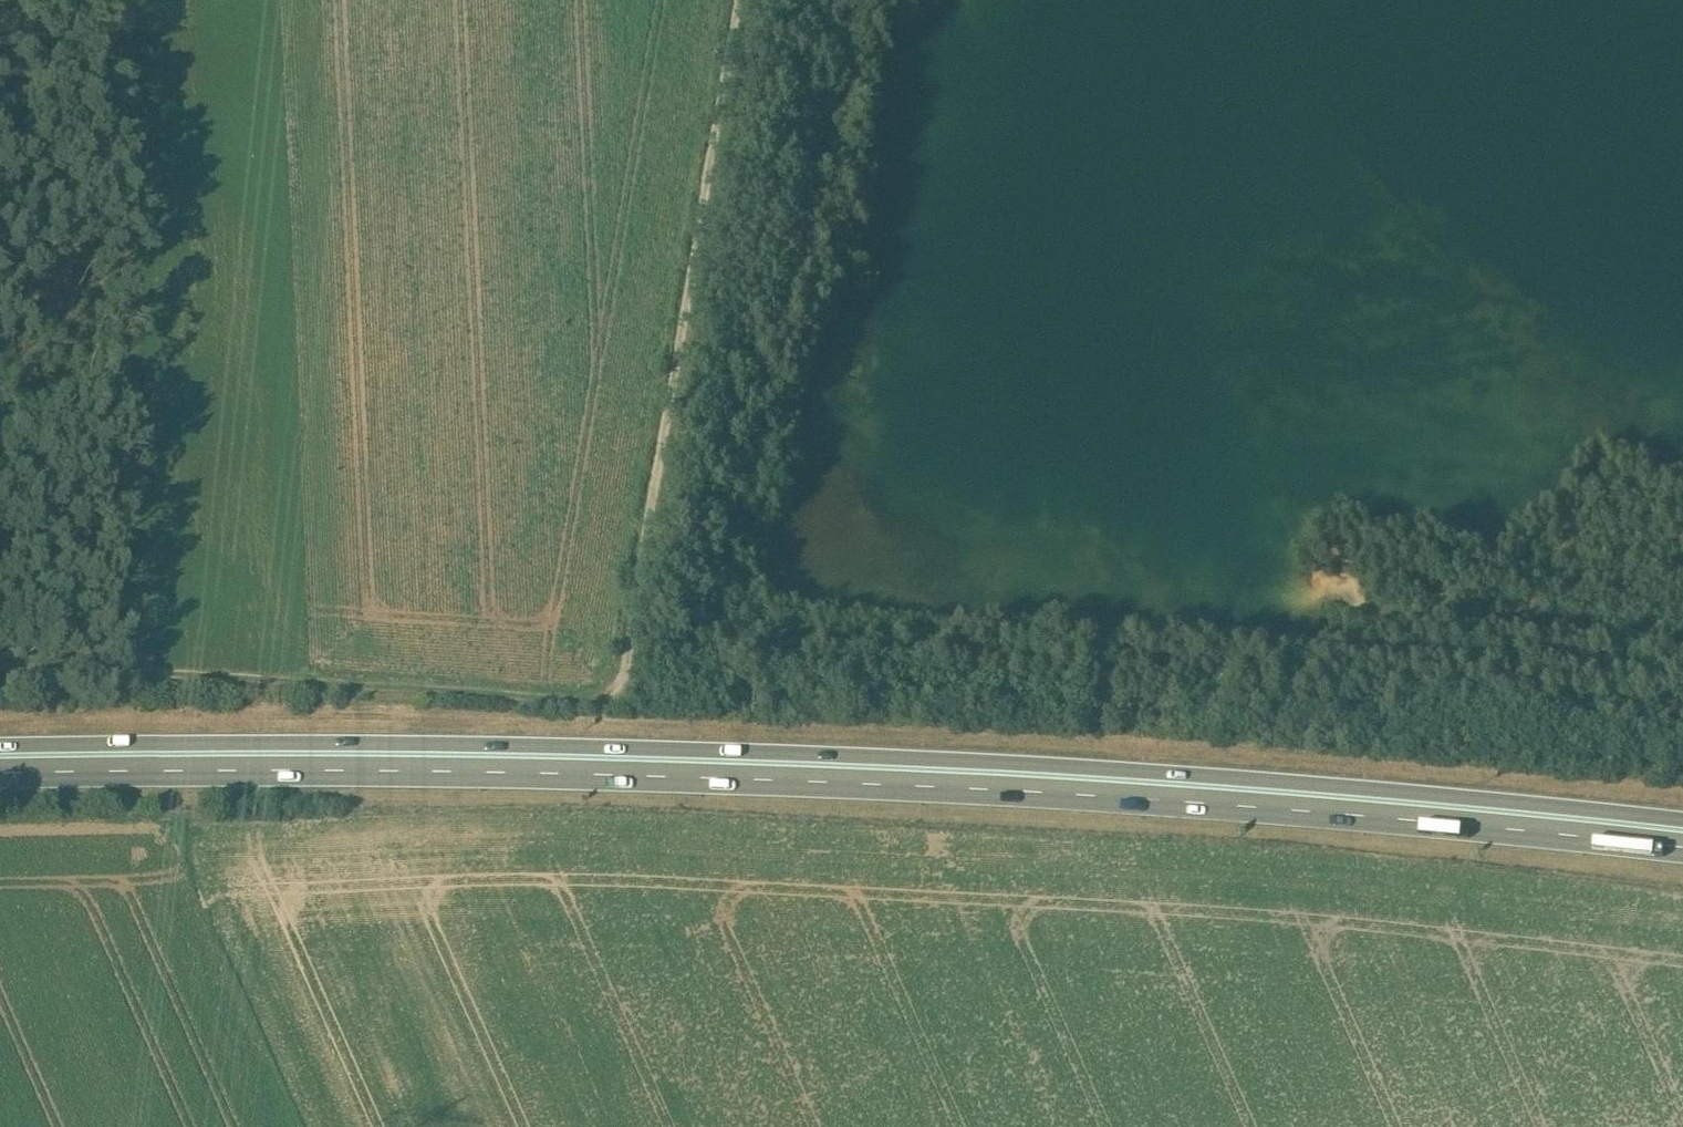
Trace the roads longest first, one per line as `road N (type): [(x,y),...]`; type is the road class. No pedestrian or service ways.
road 1 (trunk): [(1682,823),(1034,766),(342,741),(0,745)]
road 2 (trunk): [(0,773),(662,775),(1396,819),(1682,849)]
road 3 (track): [(739,0),(599,694)]

